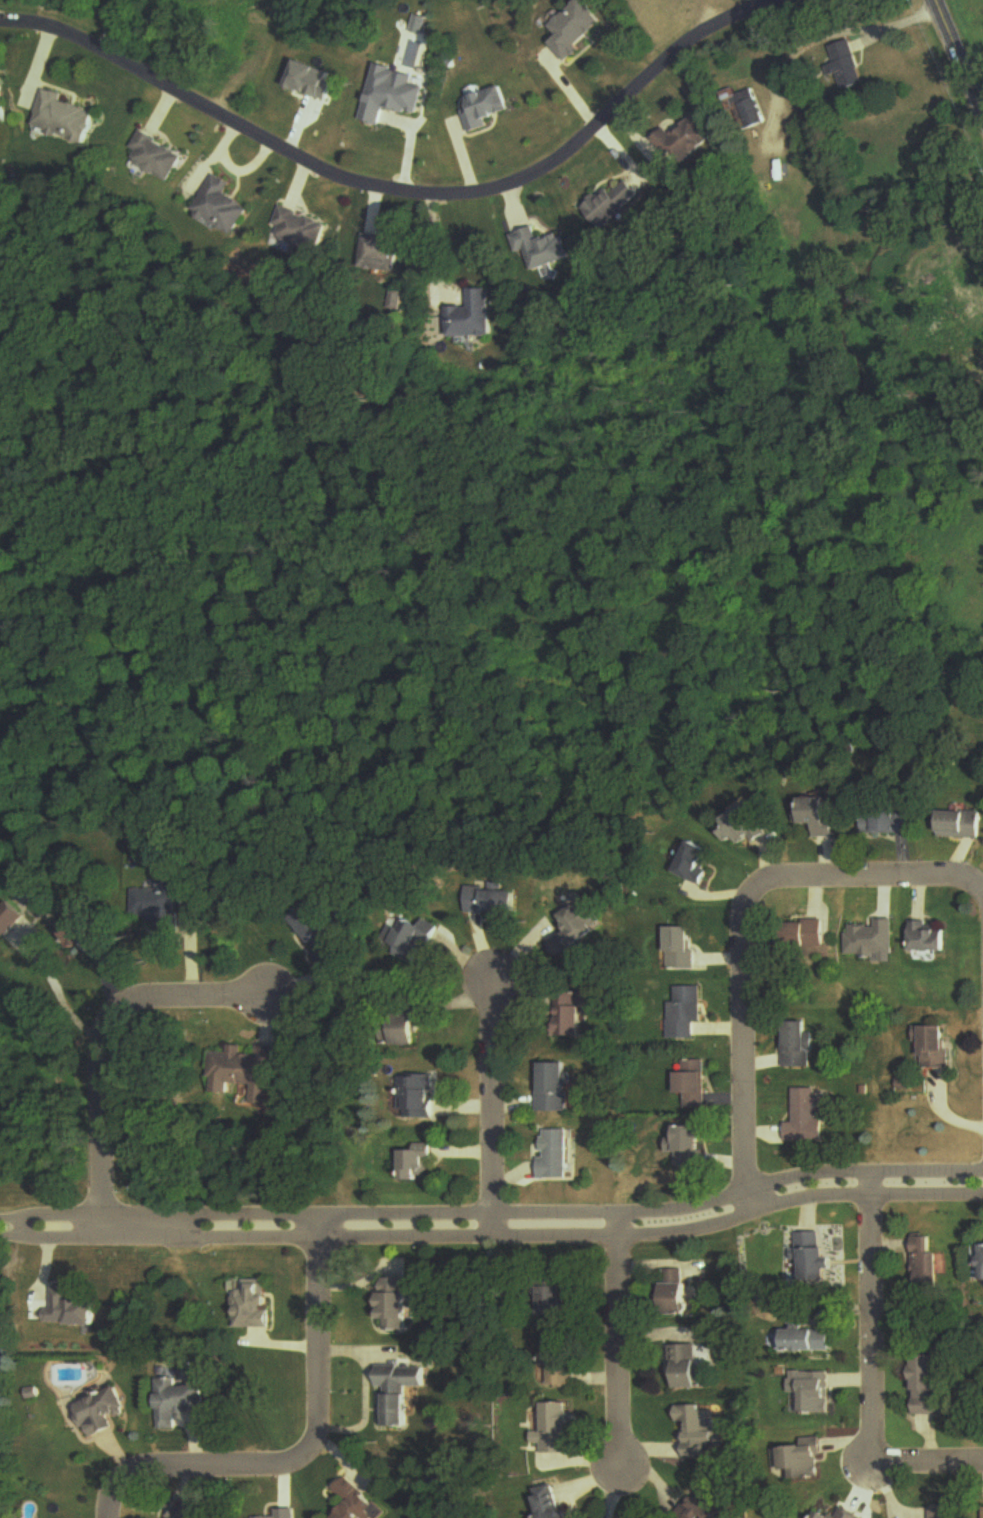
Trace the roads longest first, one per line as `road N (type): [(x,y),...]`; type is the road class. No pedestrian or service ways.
road 1 (residential): [(982,1182),(796,1188),(675,1222),(620,1226),(0,1232)]
road 2 (residential): [(0,16),(65,26),(362,181),(463,192),(534,173),(683,42),(723,16),(774,0)]
road 3 (residential): [(114,1517),(121,1488),(143,1470),(292,1466),(308,1454),(322,1423),(323,1227)]
road 4 (residential): [(107,1229),(114,1019),(142,1000),(266,994)]
road 5 (residential): [(754,896),(749,1200)]
road 6 (residential): [(872,1185),(876,1448)]
road 7 (residential): [(620,1226),(618,1472)]
road 8 (residential): [(496,1223),(490,984)]
road 9 (residential): [(982,892),(964,879),(776,878),(754,896)]
road 10 (secondary): [(982,111),(936,0)]

